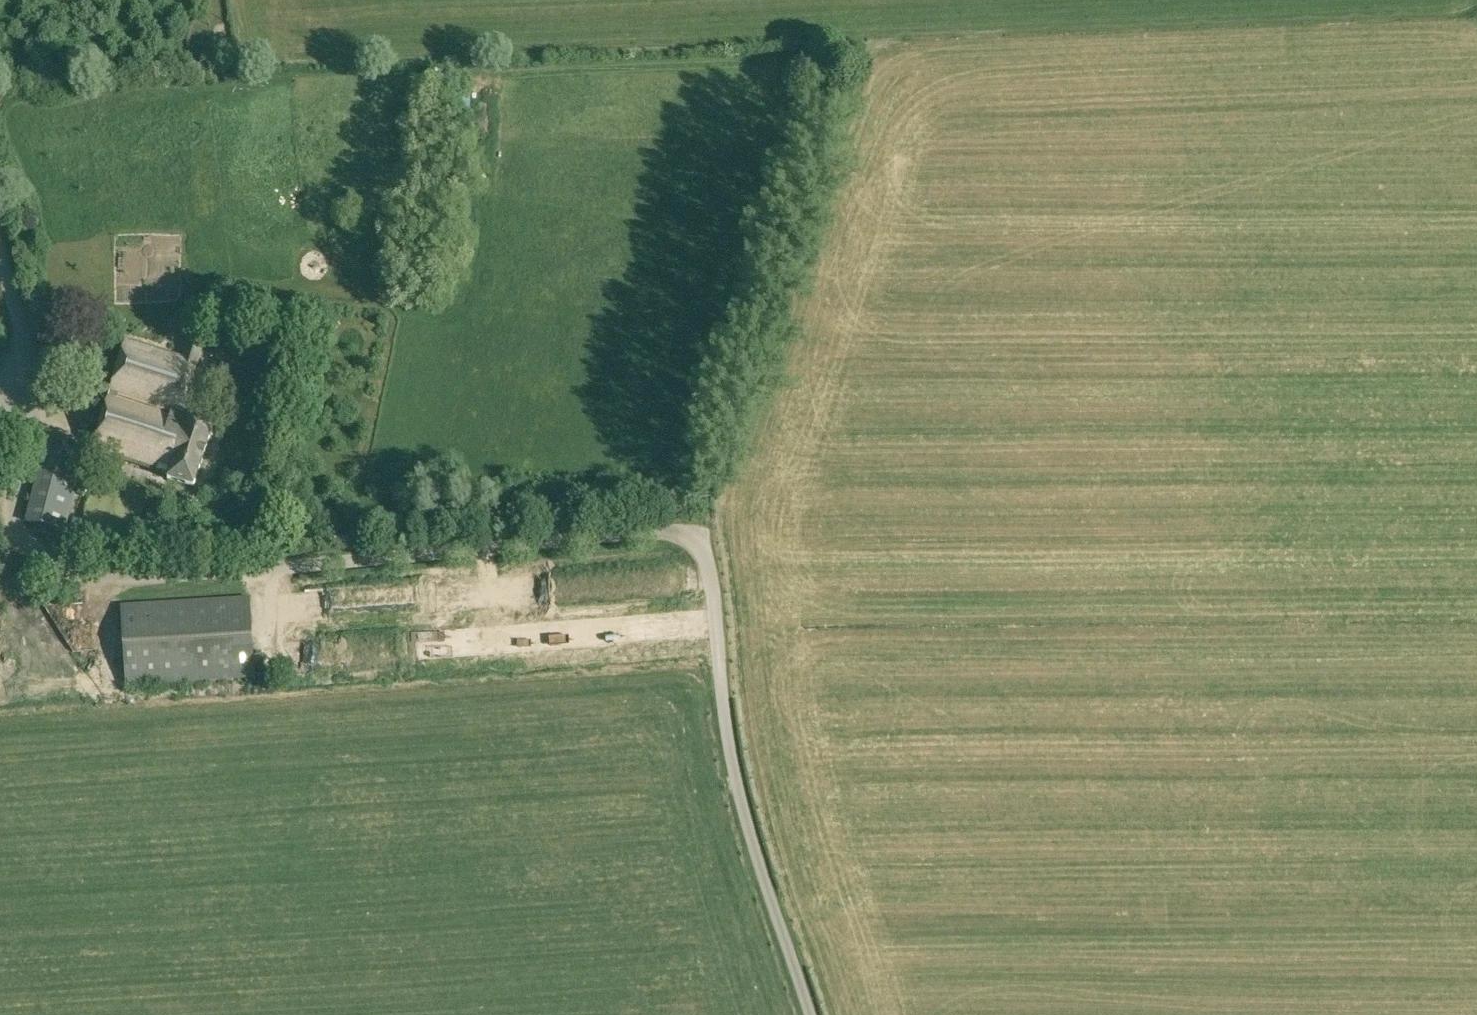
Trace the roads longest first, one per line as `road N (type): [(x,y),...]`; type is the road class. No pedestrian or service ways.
road 1 (unclassified): [(810,1014),(745,817),(703,542),(666,529),(122,578),(54,567),(34,555),(14,522),(37,403),(0,257)]

